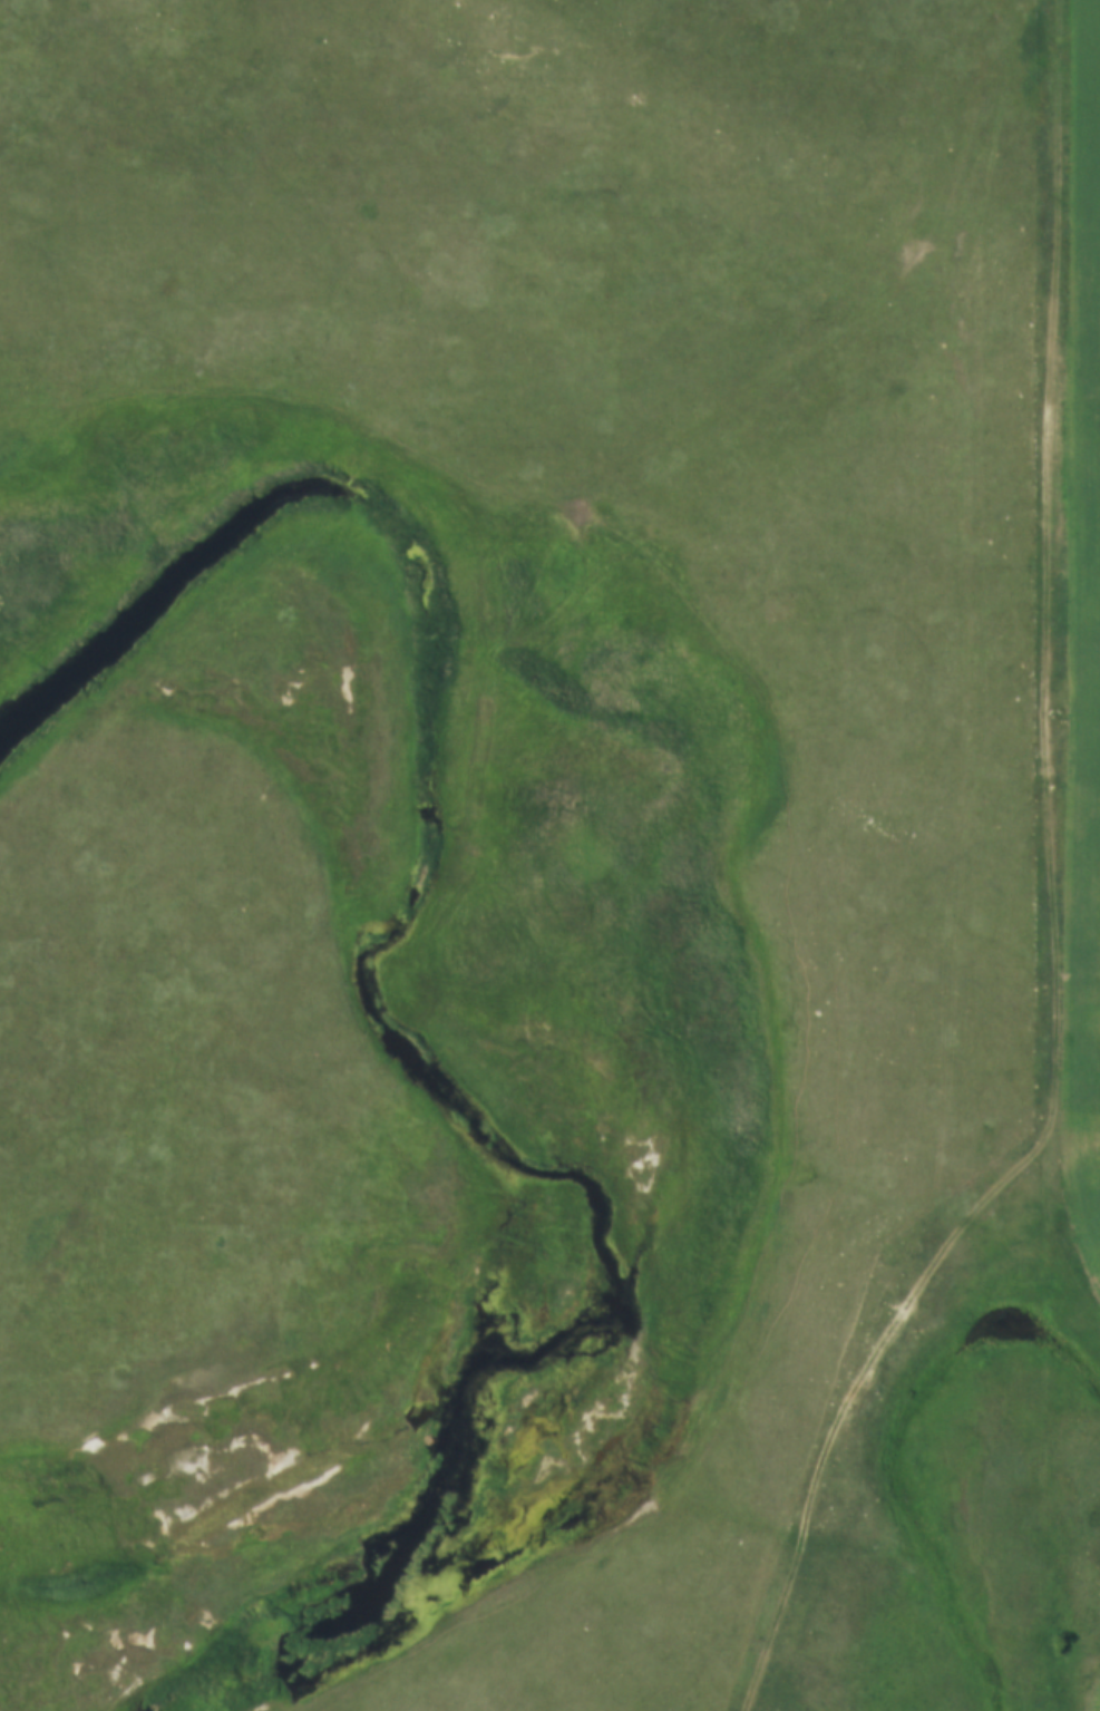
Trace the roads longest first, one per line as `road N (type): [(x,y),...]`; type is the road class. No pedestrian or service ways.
road 1 (track): [(1057,0),(1047,704),(1053,1115),(1044,1141),(976,1212),(853,1392),(821,1461),(804,1544),(746,1710)]

